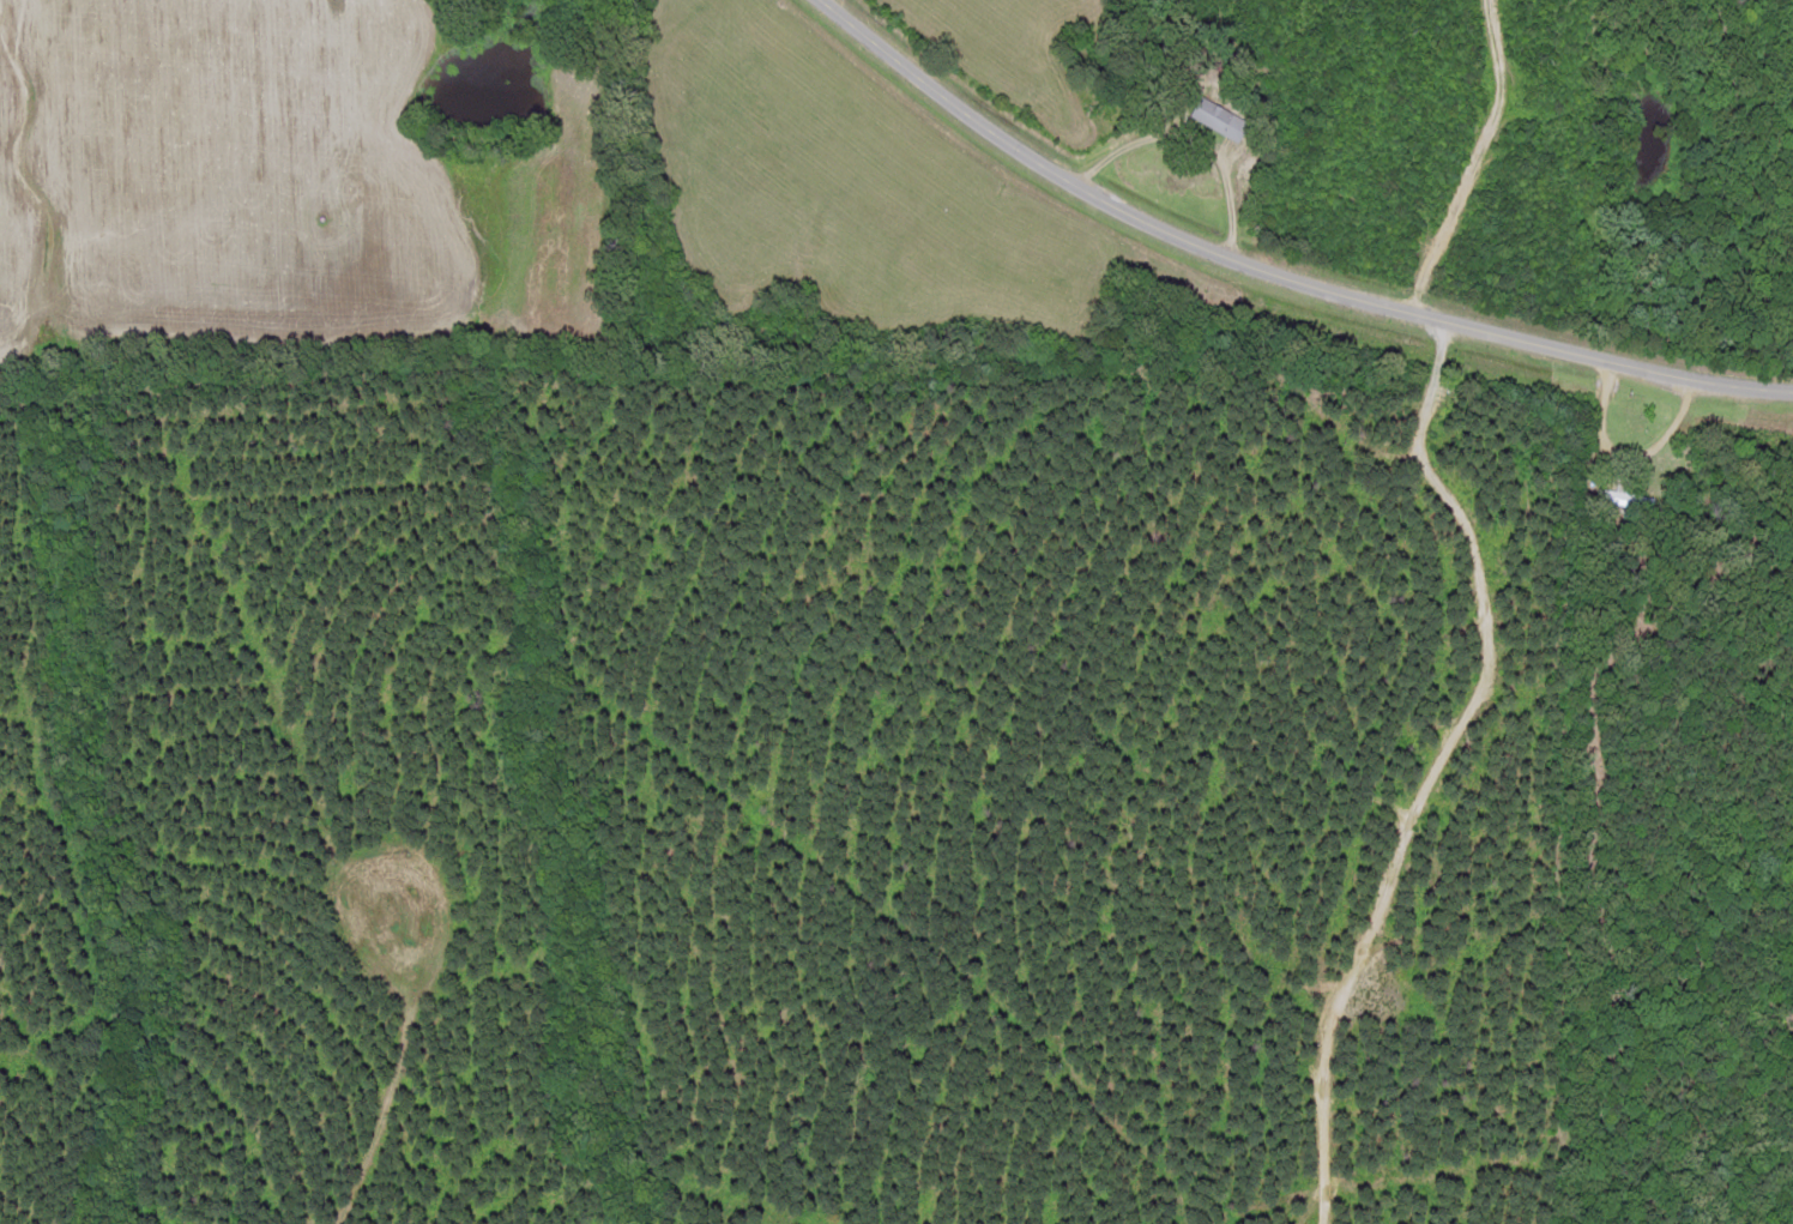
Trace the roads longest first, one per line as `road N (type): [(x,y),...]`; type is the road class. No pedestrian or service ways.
road 1 (residential): [(869,0),(1042,129),(1207,222),(1586,351),(1792,376)]

